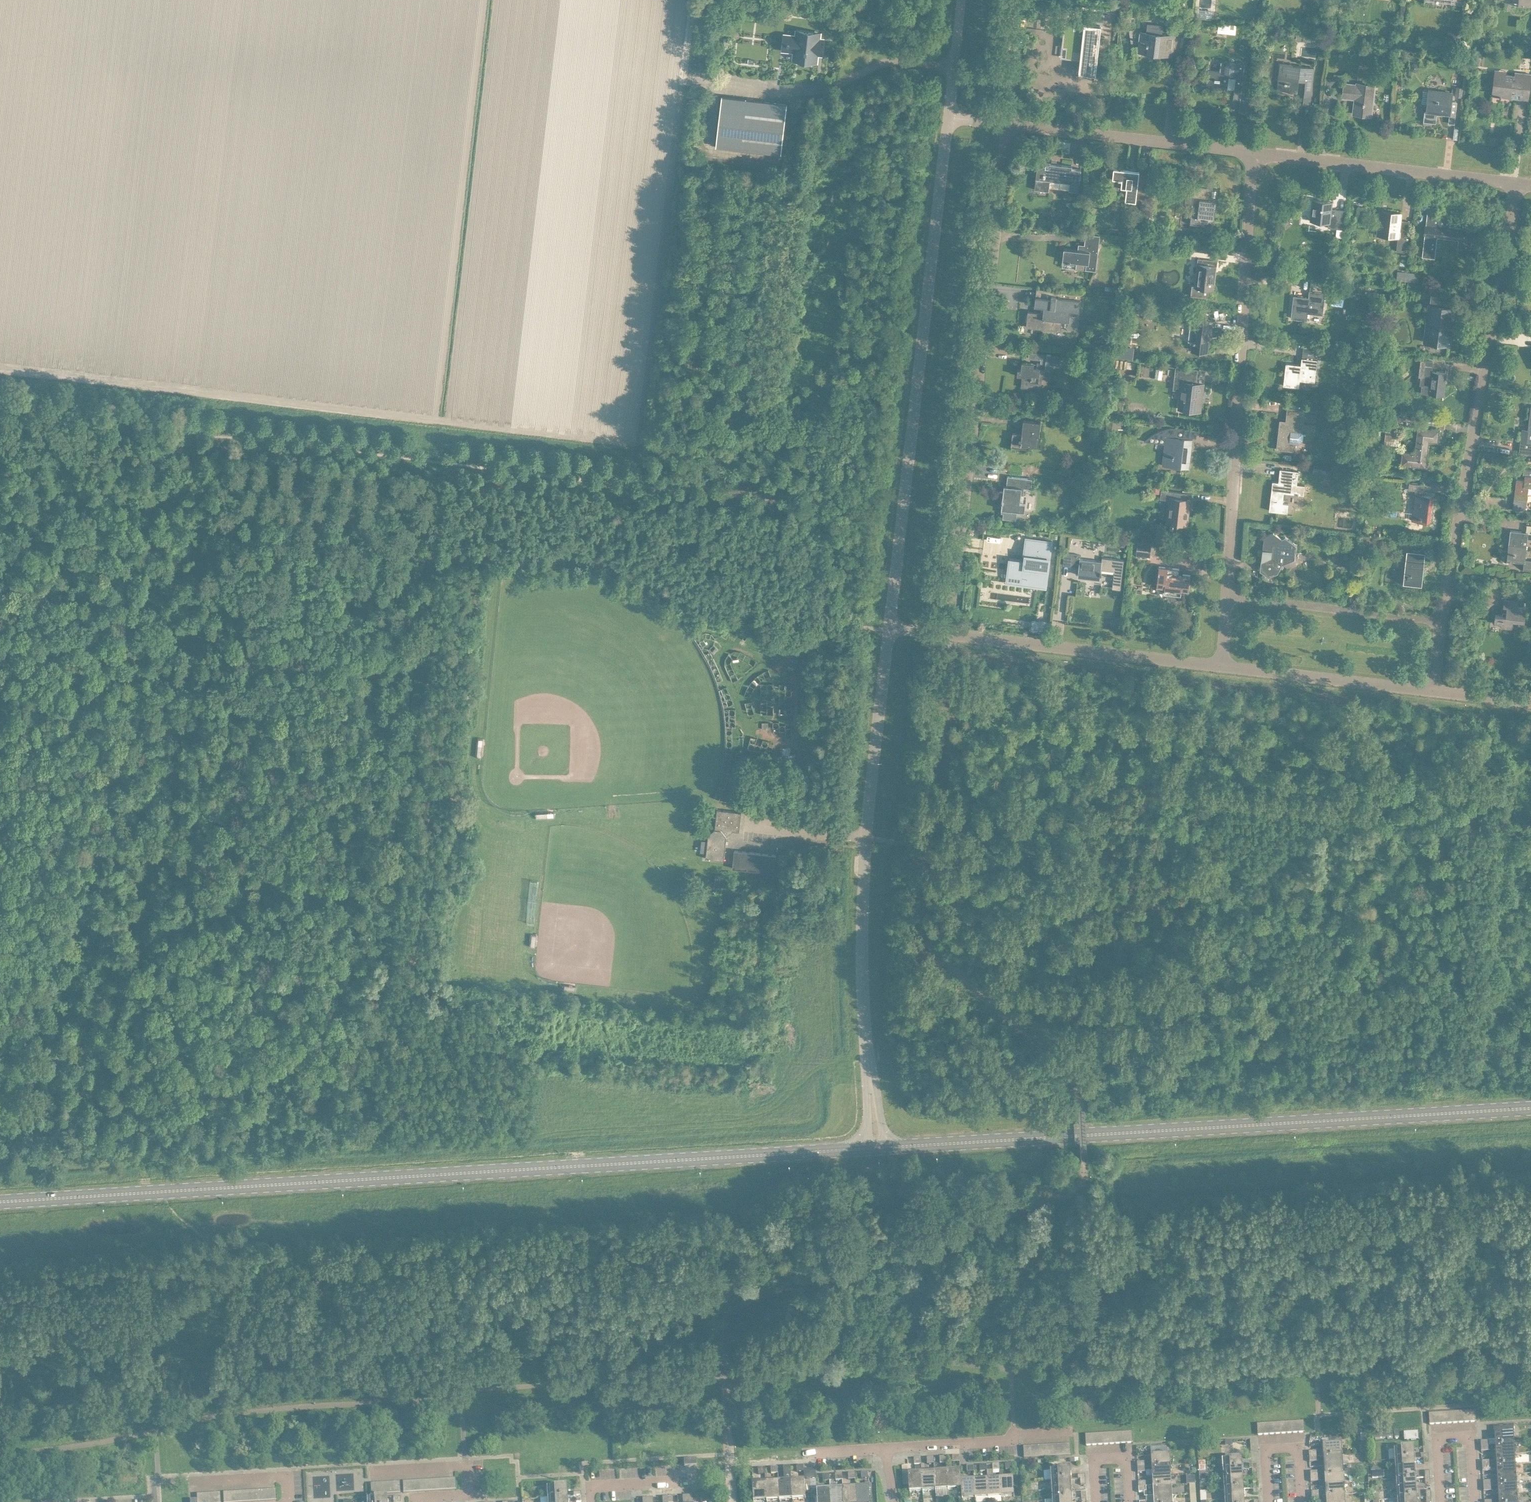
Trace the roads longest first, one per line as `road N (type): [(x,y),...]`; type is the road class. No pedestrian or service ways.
road 1 (tertiary): [(0,1209),(864,1154)]
road 2 (tertiary): [(892,1152),(1530,1113)]
road 3 (unclassified): [(892,634),(950,123)]
road 4 (residential): [(952,639),(1009,129)]
road 5 (residential): [(1444,630),(1520,190)]
road 6 (residential): [(1229,602),(1254,159)]
road 7 (unclassified): [(869,1066),(865,845),(892,634)]
road 8 (residential): [(1224,672),(952,639)]
road 9 (track): [(0,375),(268,405)]
road 10 (residential): [(1520,190),(1254,159)]
road 11 (residential): [(1254,159),(1009,129)]
road 12 (residential): [(1444,630),(1229,602)]
road 13 (residential): [(1435,695),(1224,672)]
road 14 (residential): [(886,1446),(1072,1430)]
road 15 (residential): [(418,1501),(471,1494),(470,1465),(376,1469)]
road 16 (residential): [(1009,129),(1024,0)]
road 17 (unclassified): [(950,123),(963,0)]
road 18 (residential): [(296,1501),(294,1469),(207,1475)]

